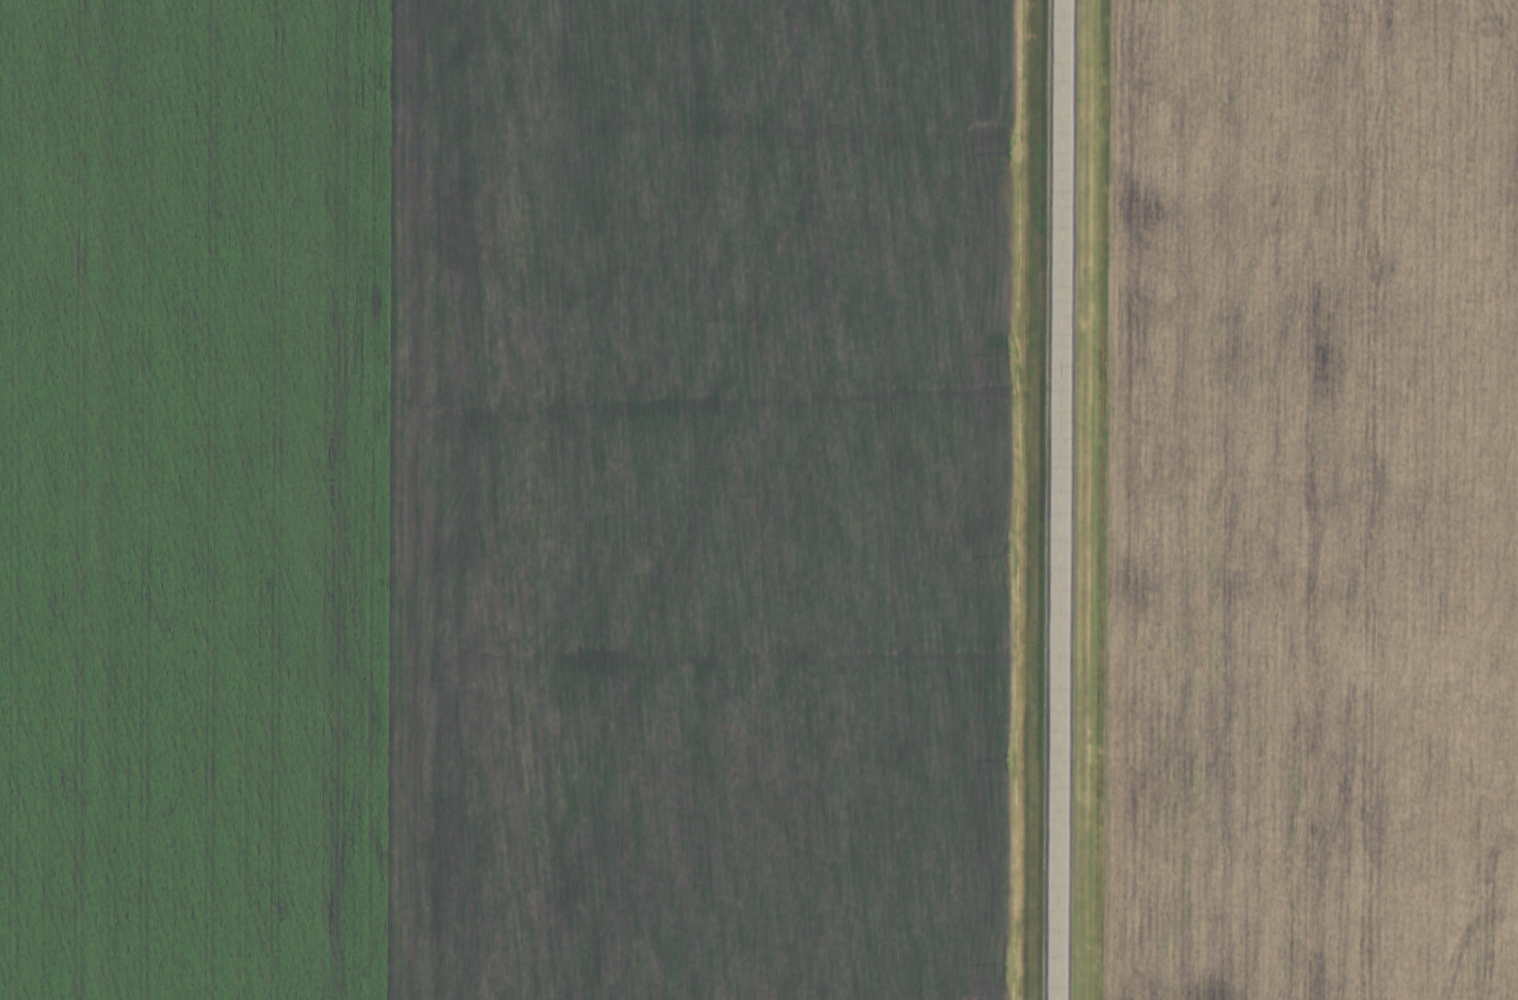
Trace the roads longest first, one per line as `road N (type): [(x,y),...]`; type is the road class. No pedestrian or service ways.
road 1 (tertiary): [(1058,999),(1064,0)]

